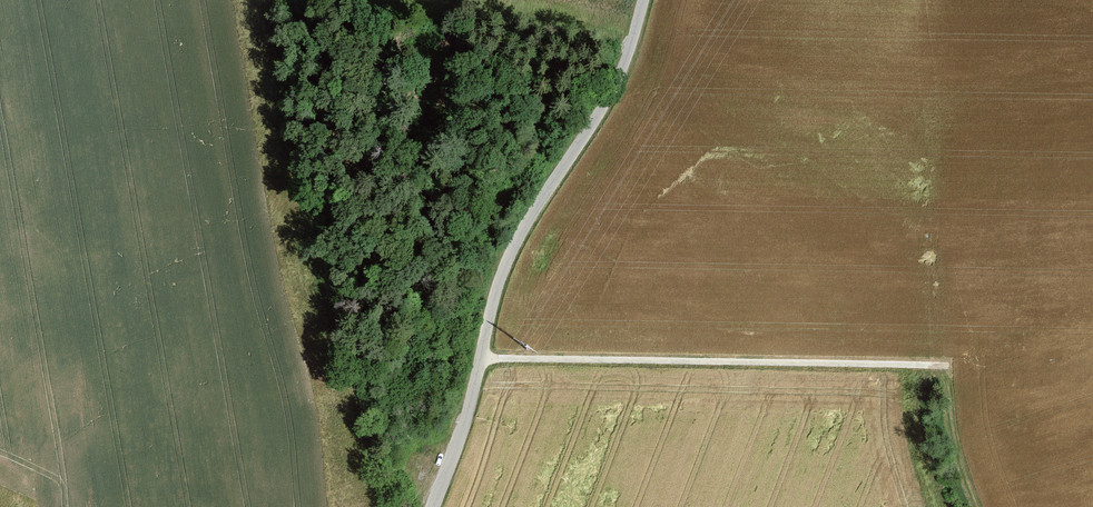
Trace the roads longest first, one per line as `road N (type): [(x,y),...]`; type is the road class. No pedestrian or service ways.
road 1 (track): [(481,358),(943,368),(996,506)]
road 2 (unclassified): [(437,506),(504,259),(620,77),(645,0)]
road 3 (track): [(414,506),(260,0)]

